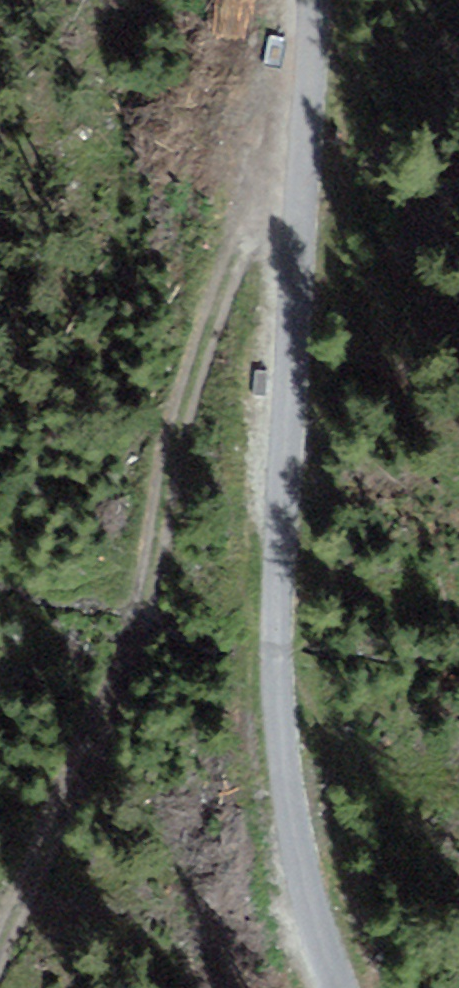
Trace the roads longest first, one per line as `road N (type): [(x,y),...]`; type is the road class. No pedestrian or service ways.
road 1 (unclassified): [(316,0),(278,701),(310,904),(340,987)]
road 2 (track): [(0,945),(96,741),(143,606),(170,460),(235,254),(310,112)]

